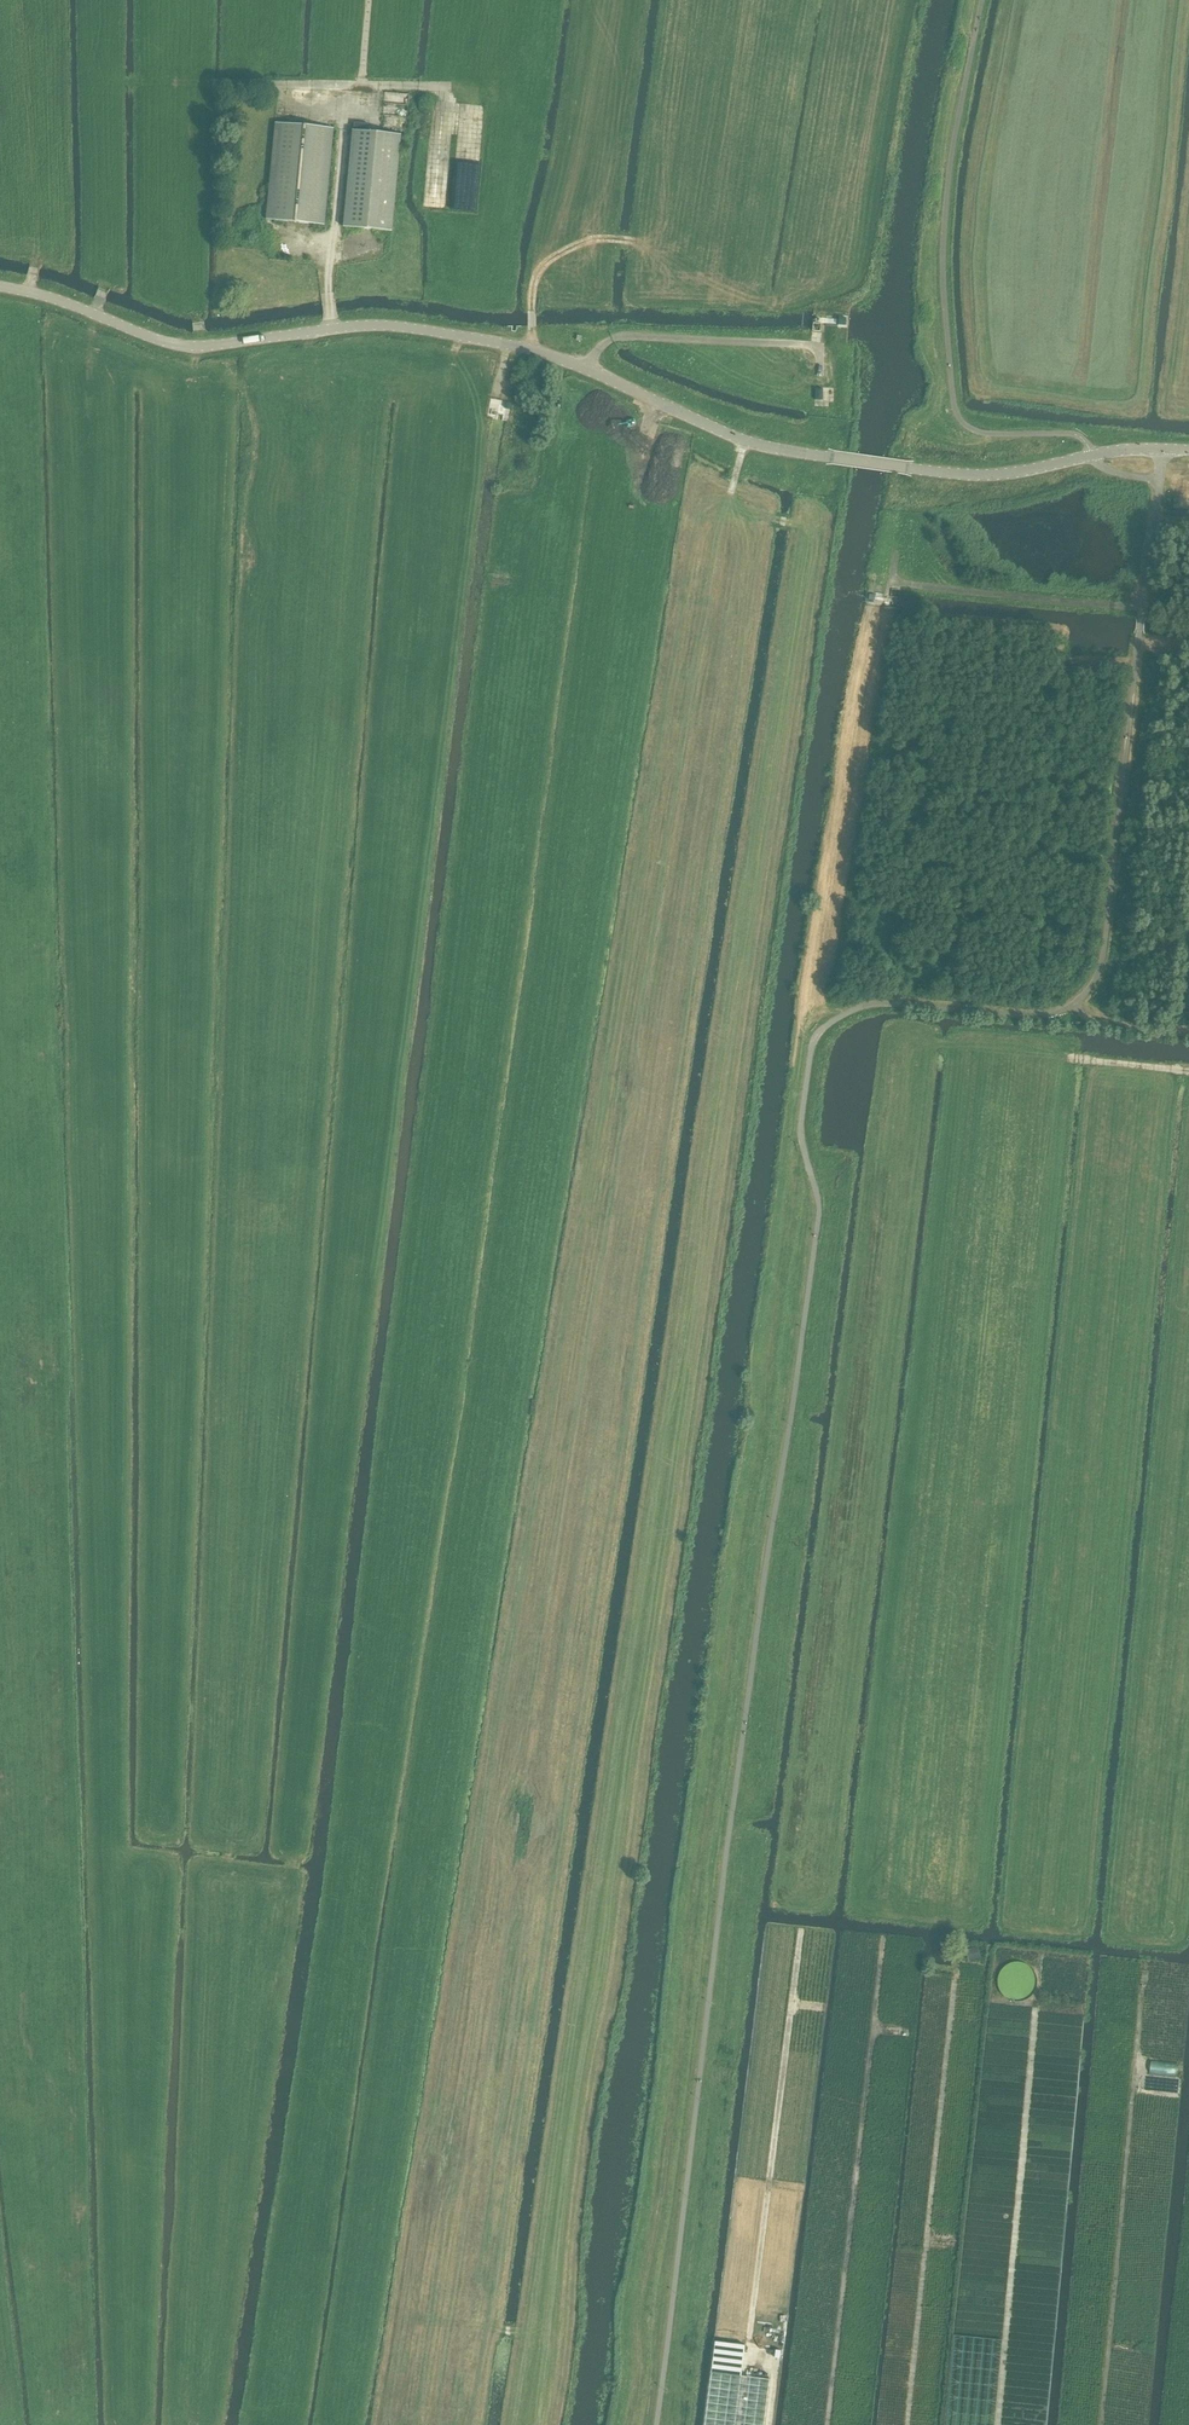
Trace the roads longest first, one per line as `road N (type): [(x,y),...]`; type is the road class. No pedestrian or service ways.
road 1 (unclassified): [(902,468),(775,452),(539,350),(395,325),(193,347),(0,287)]
road 2 (unclassified): [(902,468),(1027,471),(1163,449)]
road 3 (track): [(221,83),(361,84)]
road 4 (track): [(343,130),(361,84),(368,0)]

